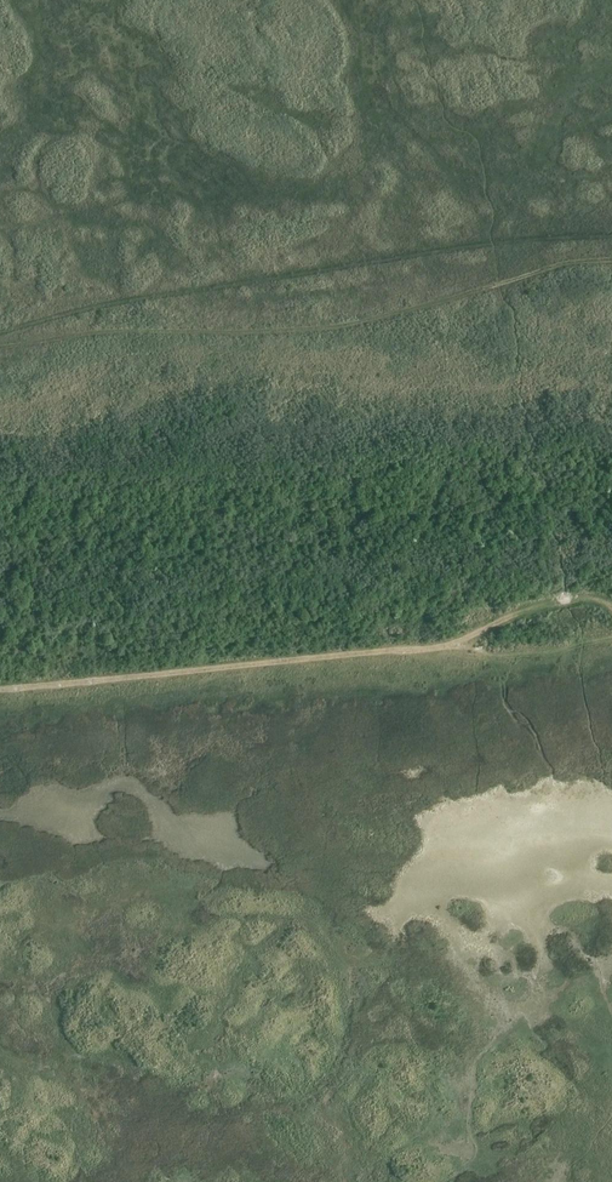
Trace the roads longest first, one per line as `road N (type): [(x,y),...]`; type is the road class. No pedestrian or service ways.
road 1 (track): [(0,689),(450,644),(537,605),(595,598),(611,609)]
road 2 (track): [(611,262),(563,263),(336,332),(172,341),(128,333),(0,344)]

